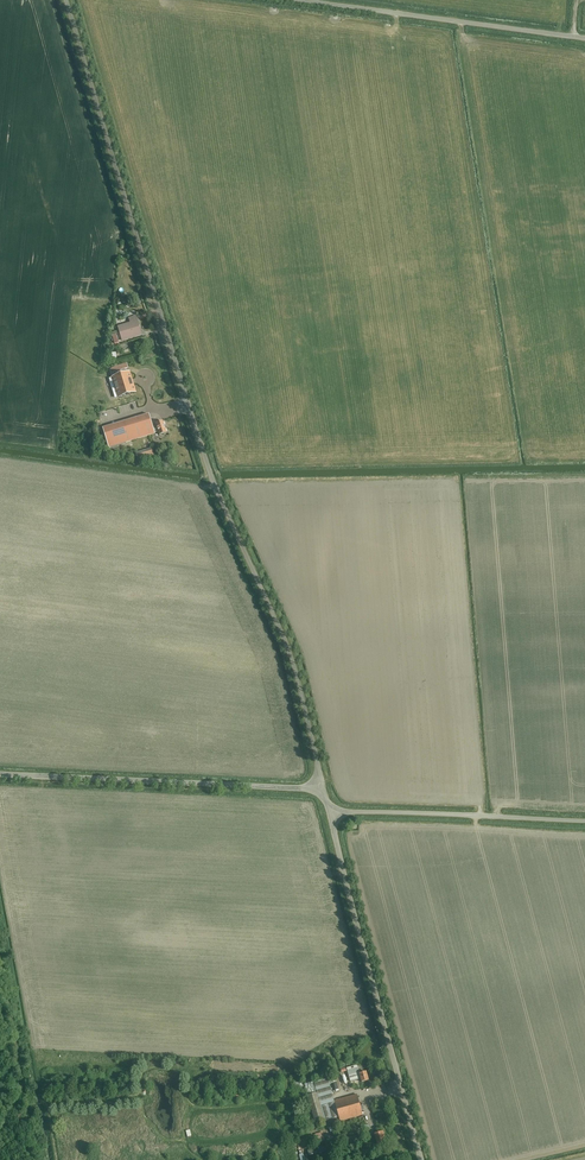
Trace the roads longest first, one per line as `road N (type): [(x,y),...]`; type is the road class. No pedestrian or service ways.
road 1 (unclassified): [(324,789),(296,670),(199,441),(65,0)]
road 2 (unclassified): [(422,1159),(331,817)]
road 3 (unclassified): [(324,789),(0,775)]
road 4 (unclassified): [(584,38),(295,0)]
road 5 (unclassified): [(331,817),(584,822)]

